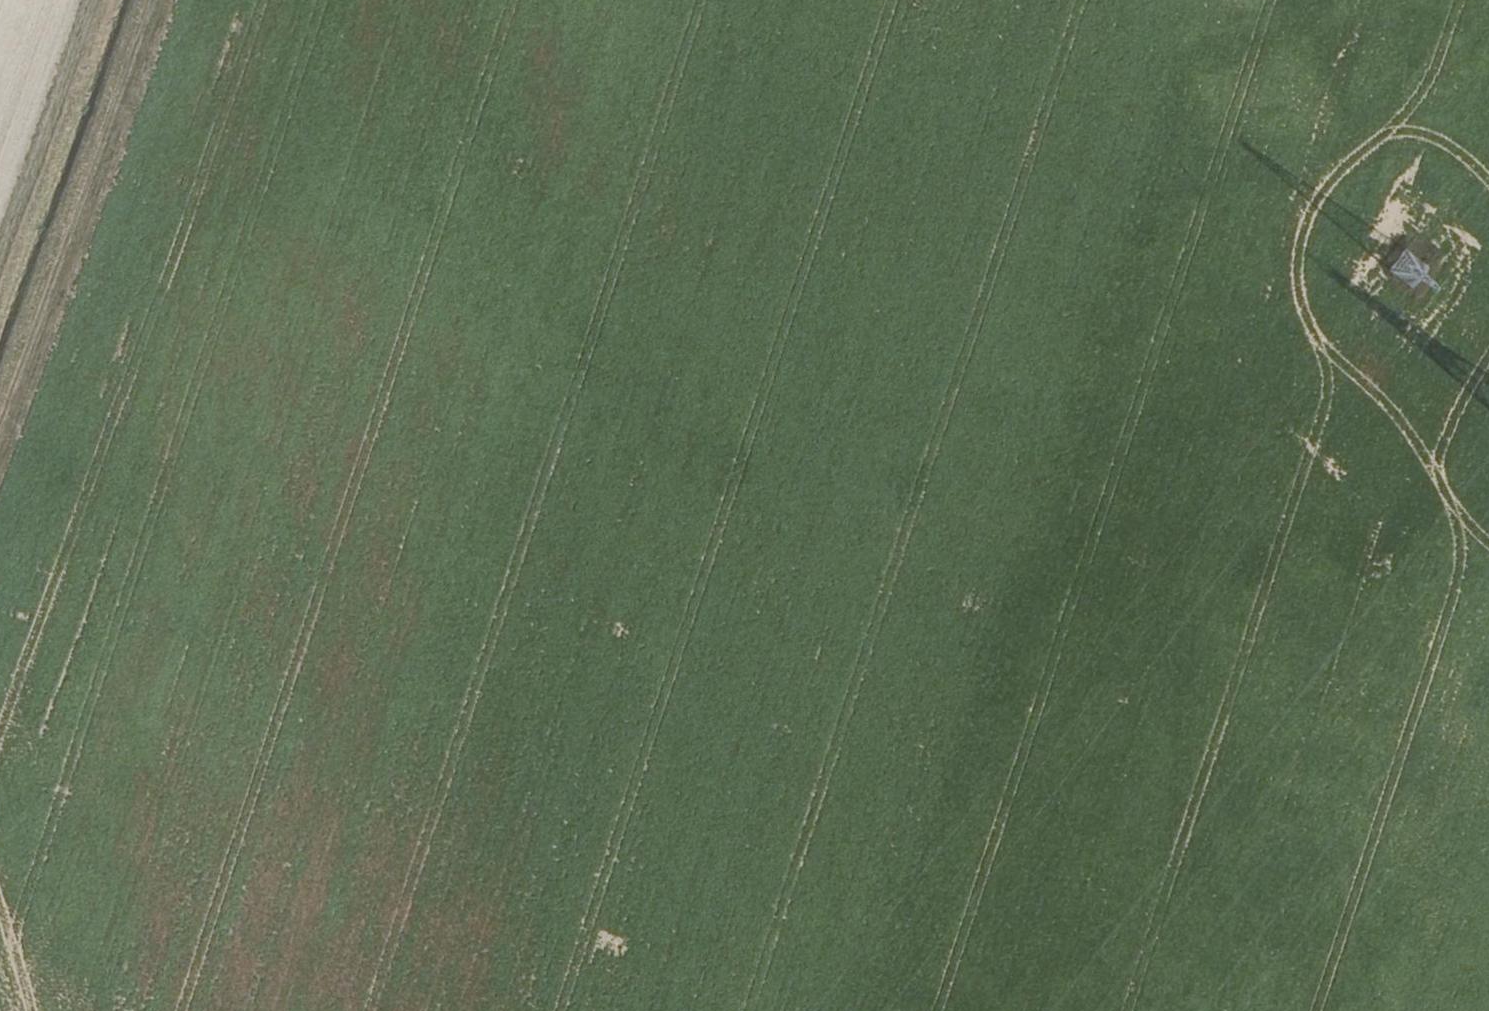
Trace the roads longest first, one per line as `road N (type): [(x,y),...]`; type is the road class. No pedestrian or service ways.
road 1 (track): [(0,426),(149,0)]

